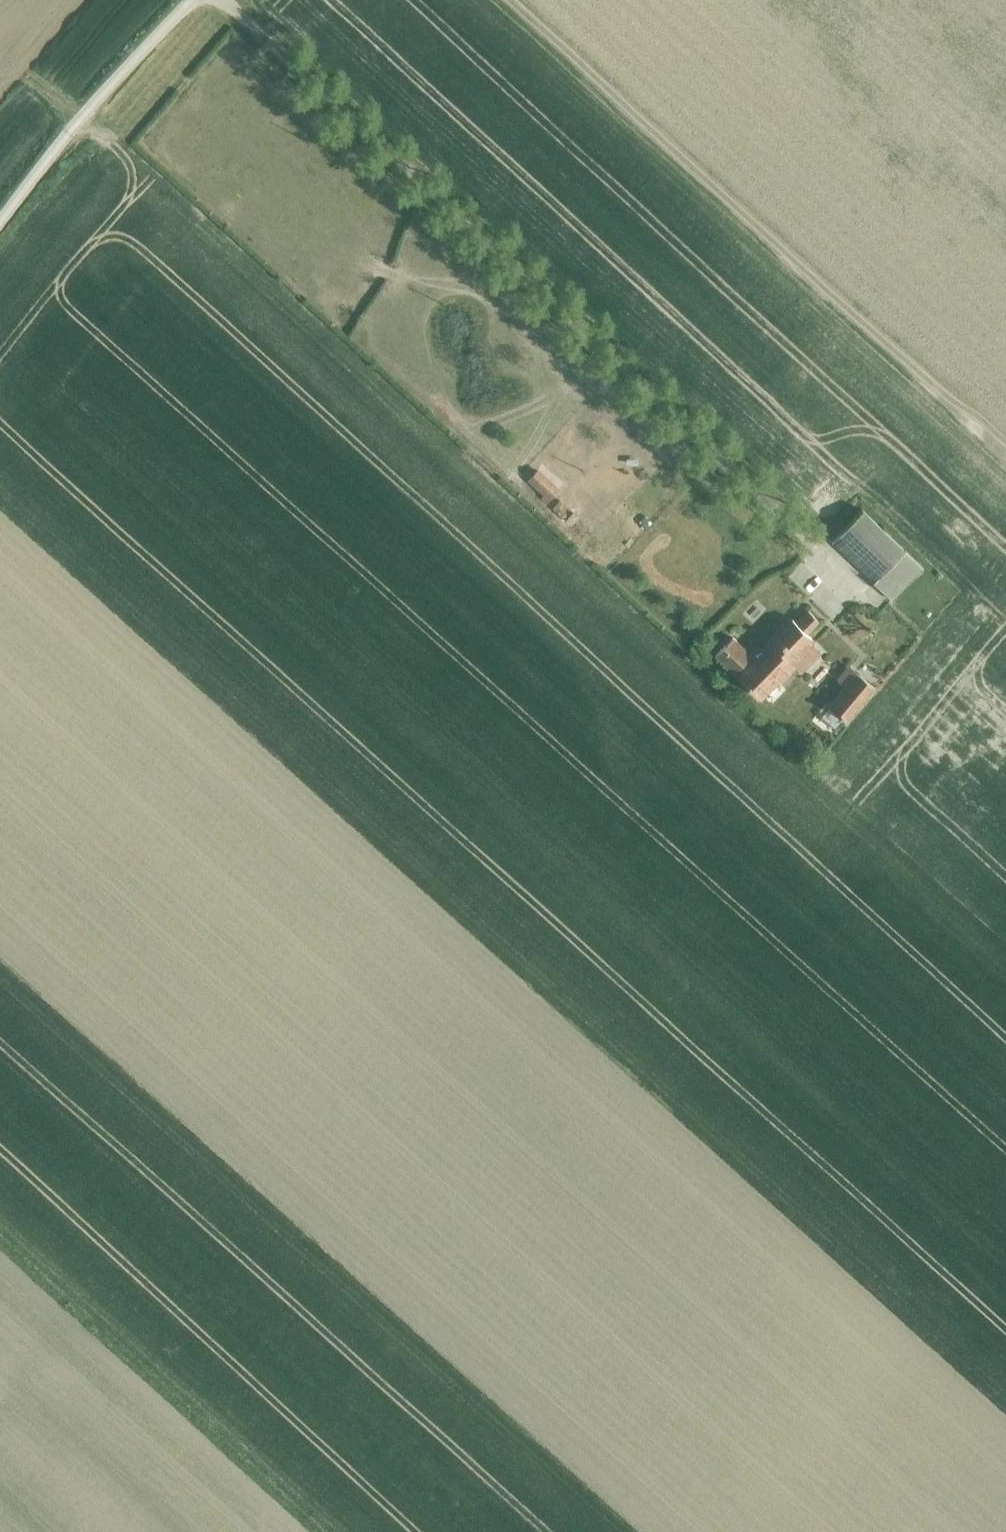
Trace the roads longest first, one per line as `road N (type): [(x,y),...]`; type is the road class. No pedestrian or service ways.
road 1 (unclassified): [(0,225),(67,135),(192,0)]

